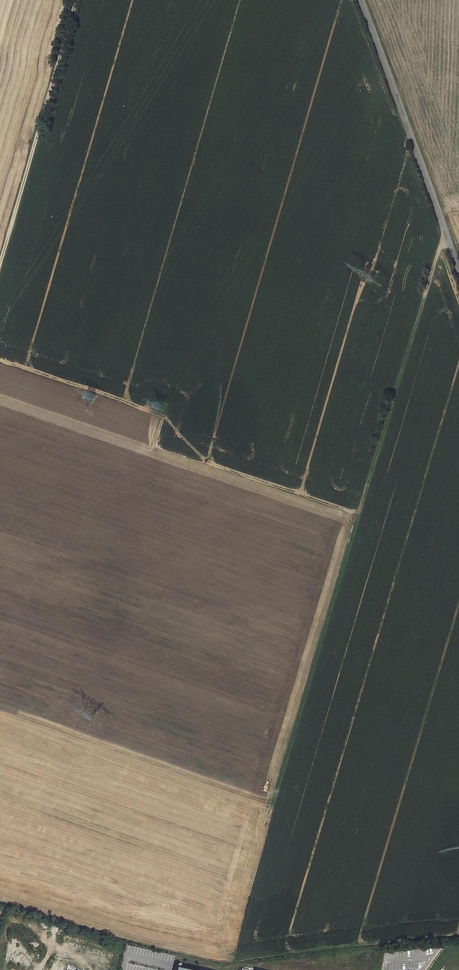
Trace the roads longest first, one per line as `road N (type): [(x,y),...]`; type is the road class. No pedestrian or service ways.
road 1 (track): [(447,233),(360,509),(209,463)]
road 2 (unclassified): [(356,0),(458,267)]
road 3 (track): [(0,264),(78,0)]
road 4 (track): [(0,360),(165,416),(158,446),(209,463)]

